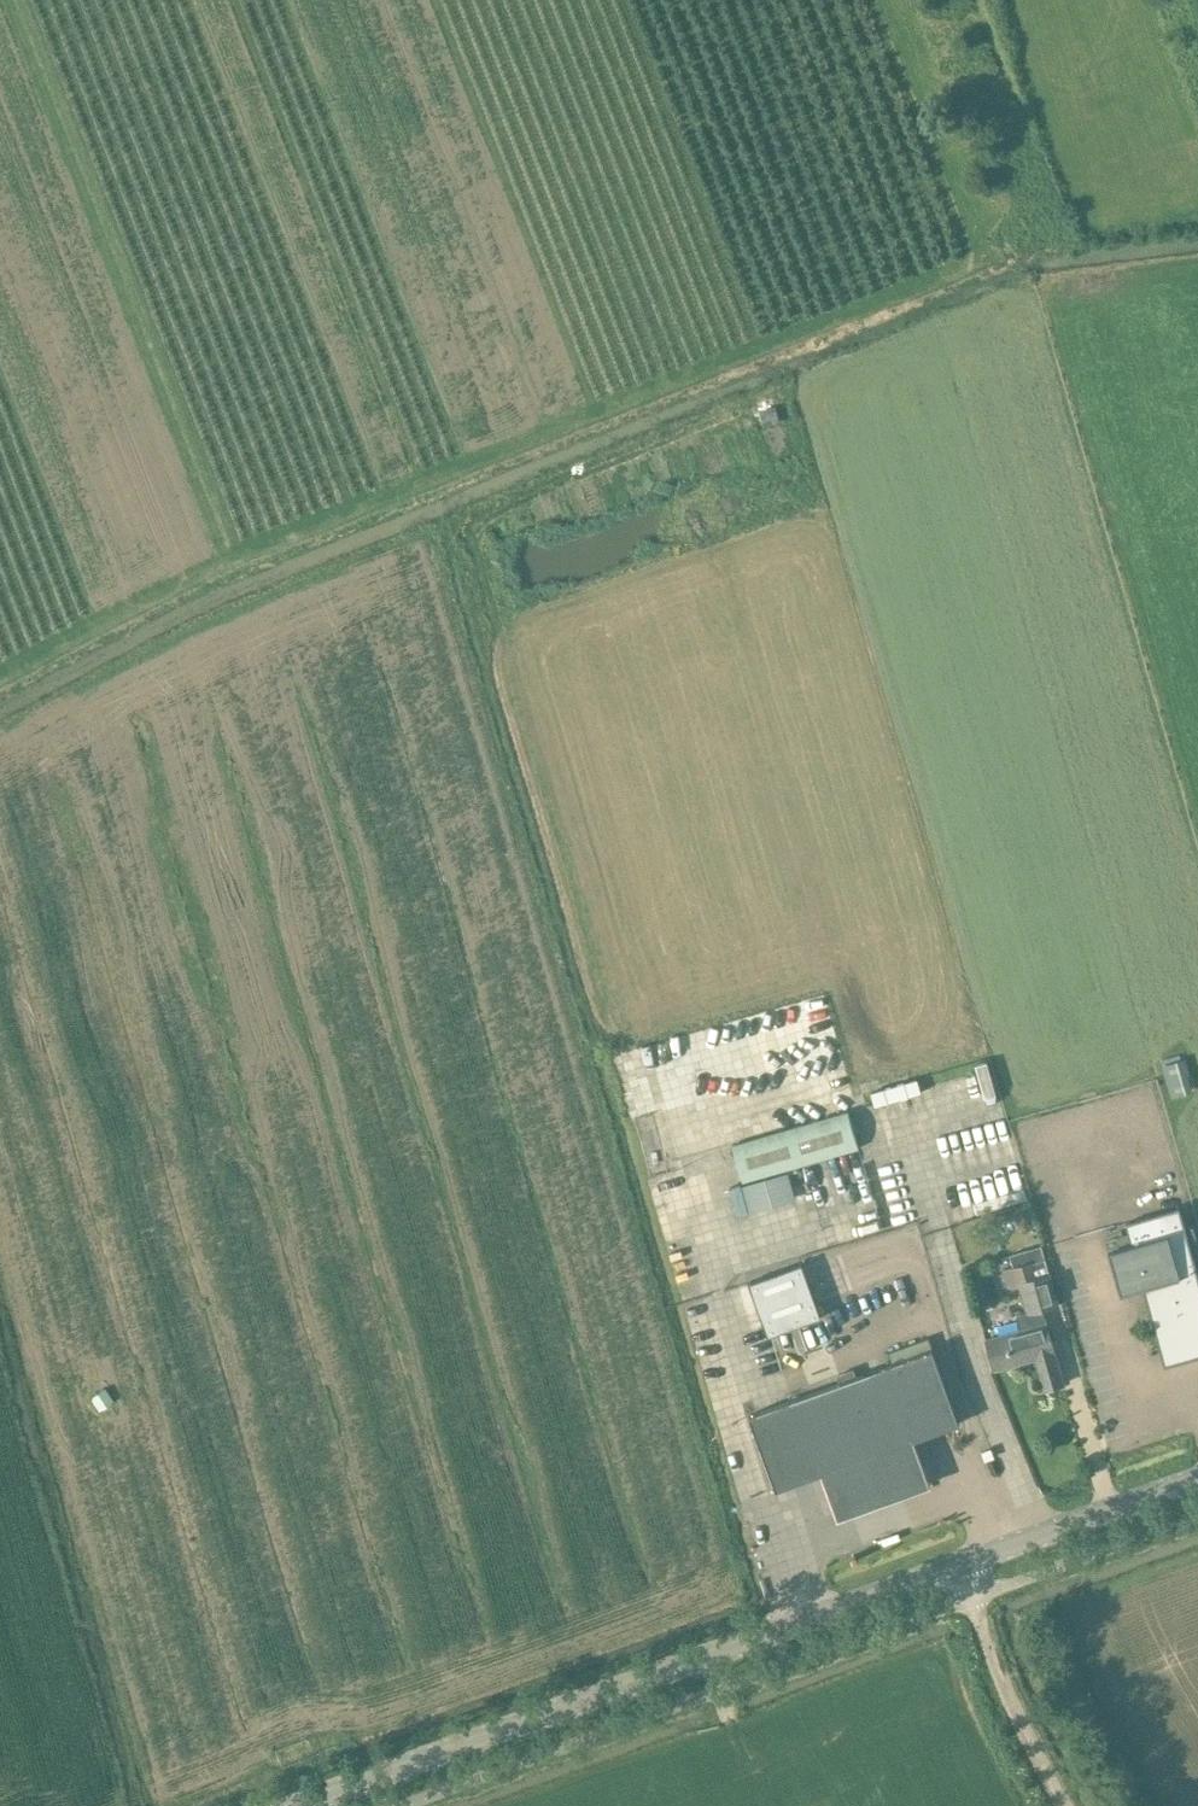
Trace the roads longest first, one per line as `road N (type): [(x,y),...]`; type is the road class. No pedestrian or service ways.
road 1 (tertiary): [(302,1805),(1197,1480)]
road 2 (track): [(1058,1805),(971,1599)]

